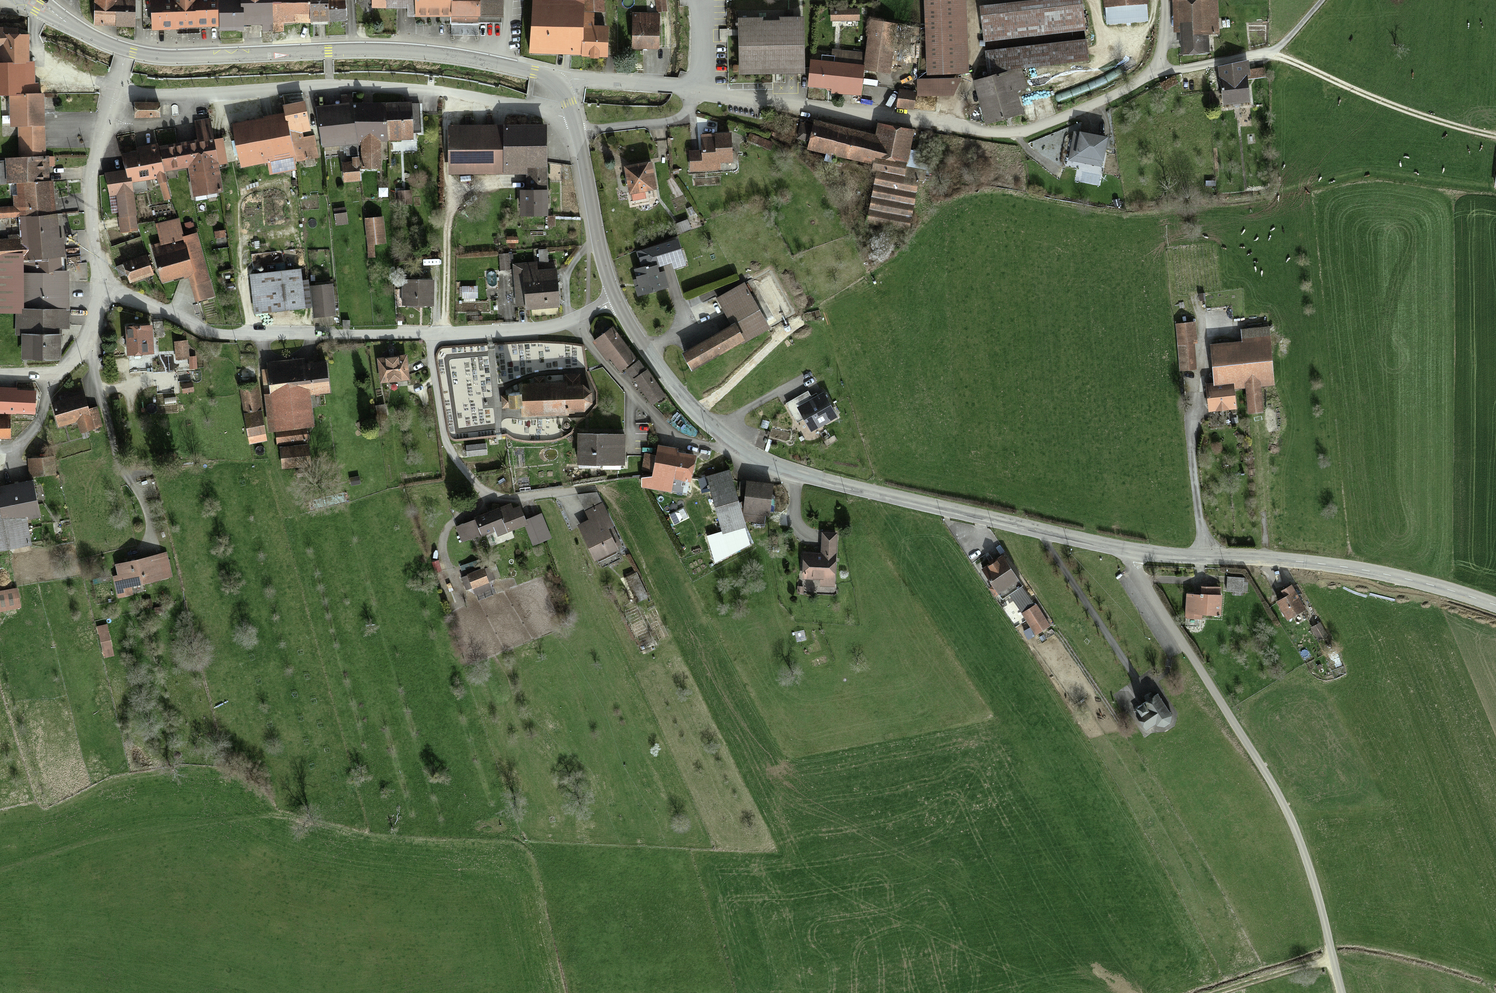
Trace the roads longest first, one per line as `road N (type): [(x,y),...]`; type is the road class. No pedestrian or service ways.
road 1 (tertiary): [(1129,550),(1295,831),(1341,992)]
road 2 (residential): [(694,90),(1017,132),(1153,70)]
road 3 (residential): [(572,117),(391,88),(114,92)]
road 4 (secondary): [(126,51),(163,58),(387,50),(503,65),(557,82)]
road 5 (secondary): [(731,446),(798,477),(1129,550)]
road 6 (secondary): [(1129,550),(1341,566),(1495,605)]
road 7 (residential): [(427,335),(219,332),(98,293)]
road 8 (residential): [(563,494),(488,494),(463,471),(443,432),(427,335)]
road 9 (track): [(1495,135),(1399,108),(1268,52)]
road 10 (track): [(702,663),(605,494),(594,488),(563,494)]
road 11 (residential): [(570,323),(681,442),(708,450),(731,446)]
road 12 (residential): [(114,92),(89,192),(98,293)]
road 13 (residential): [(1153,70),(1268,52),(1322,0)]
road 14 (residential): [(83,350),(118,462),(150,527)]
road 15 (secondary): [(614,299),(654,365),(731,446)]
road 16 (secondary): [(576,132),(614,299)]
road 17 (residential): [(570,323),(427,335)]
road 18 (residential): [(557,82),(694,90)]
road 19 (residential): [(694,90),(677,117),(576,132)]
road 20 (track): [(1332,958),(1215,992)]

